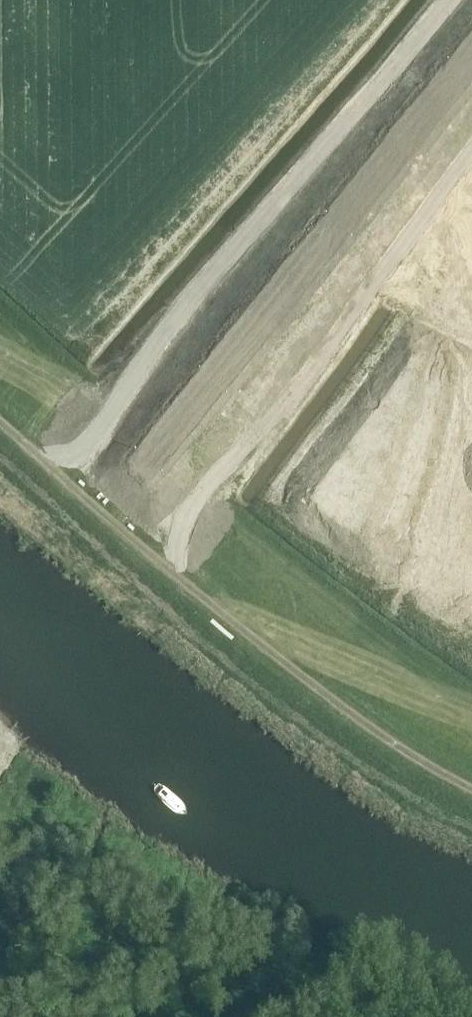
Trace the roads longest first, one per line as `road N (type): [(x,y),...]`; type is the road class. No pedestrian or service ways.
road 1 (tertiary): [(471,54),(0,651)]
road 2 (track): [(448,0),(81,447),(47,462)]
road 3 (track): [(471,788),(349,709),(0,420)]
road 4 (track): [(178,569),(175,539),(183,510),(265,422),(471,154)]

